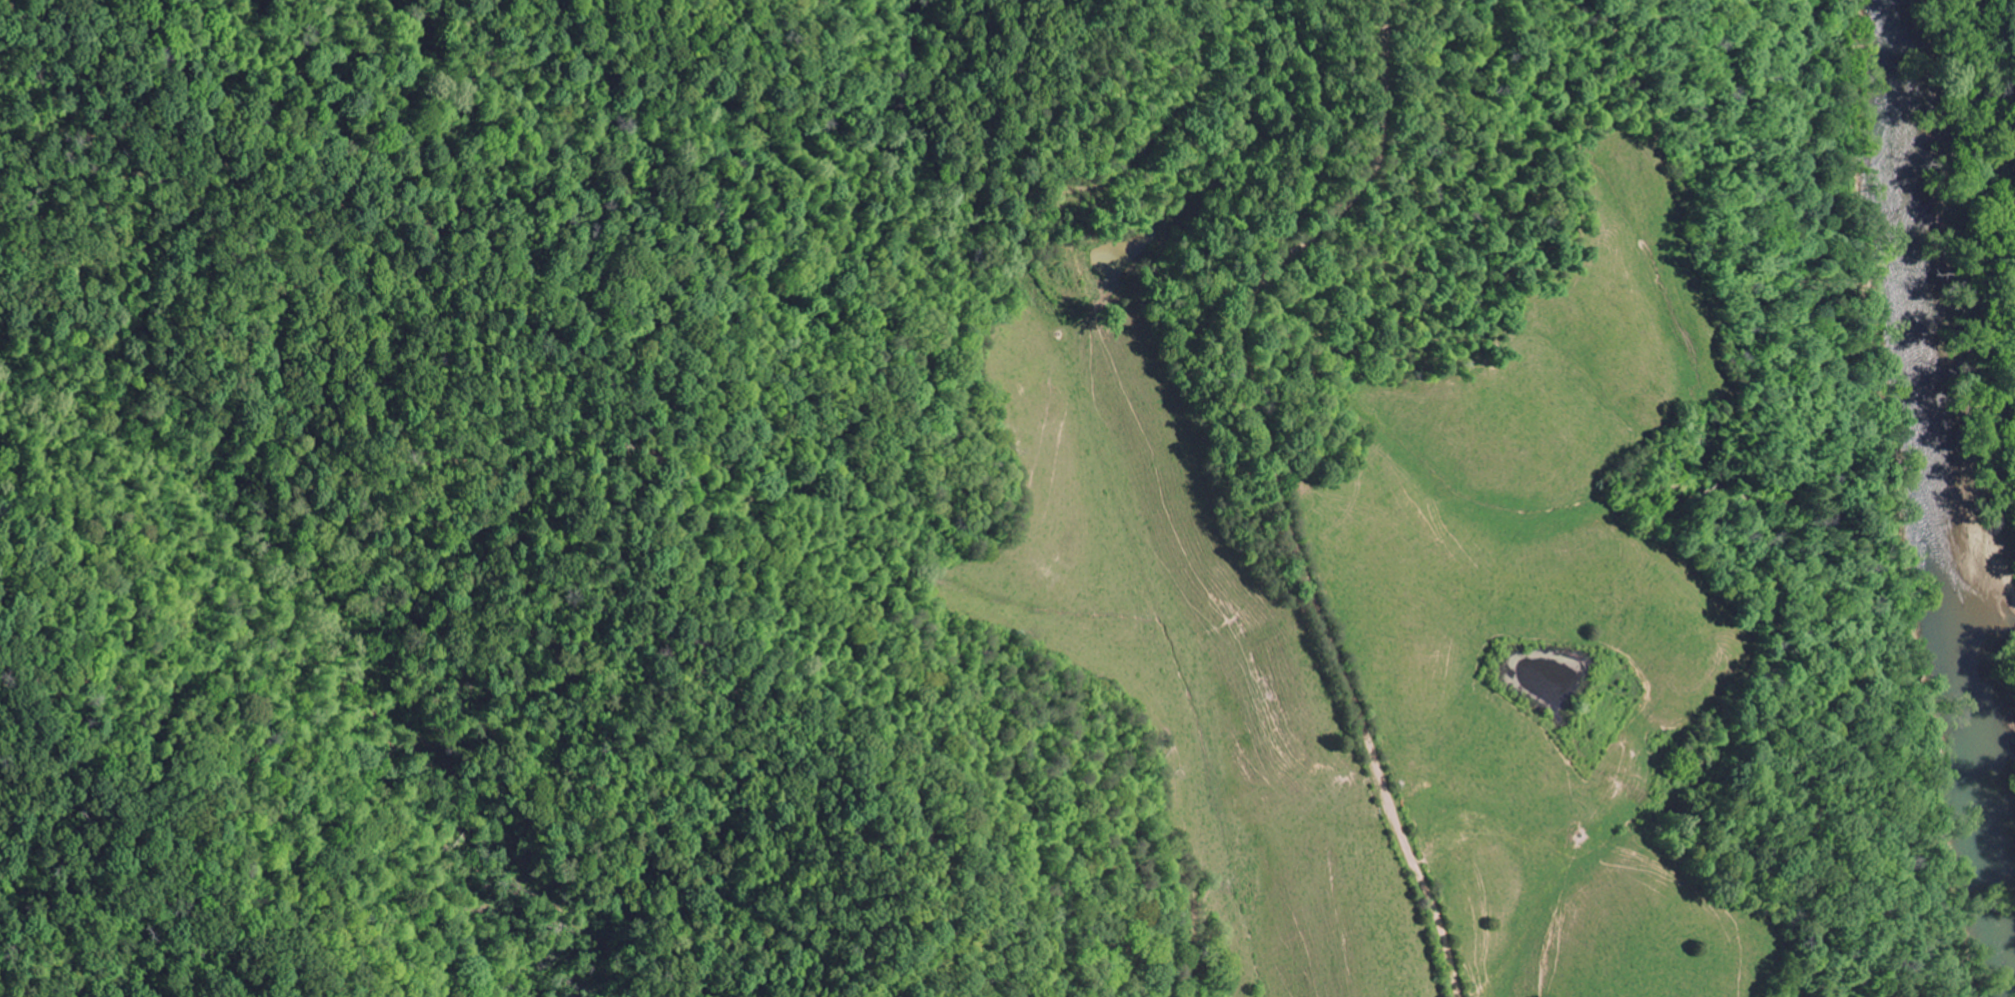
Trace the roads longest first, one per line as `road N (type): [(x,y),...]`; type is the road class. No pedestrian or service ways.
road 1 (residential): [(1463,996),(1449,936),(1283,508),(1241,355),(1243,322),(1258,289),(1348,205),(1378,156),(1382,0)]

